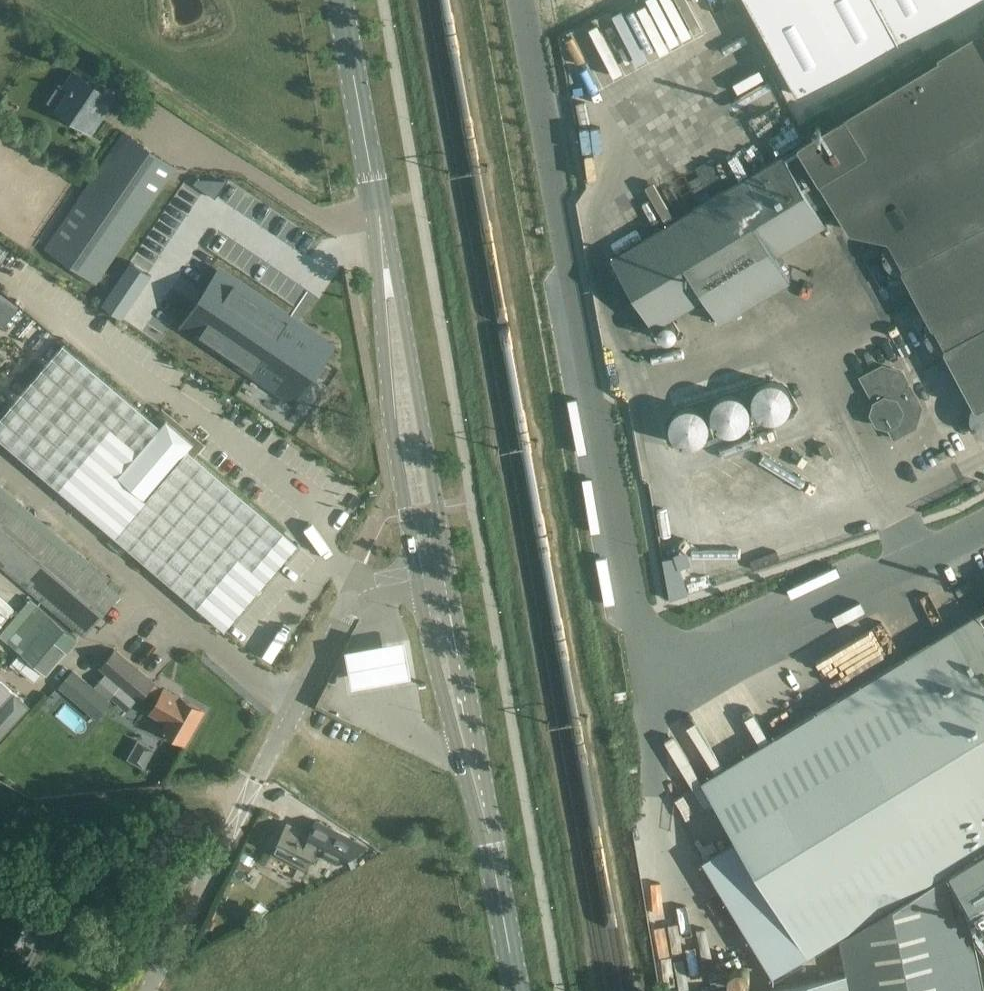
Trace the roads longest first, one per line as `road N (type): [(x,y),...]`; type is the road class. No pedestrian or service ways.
road 1 (residential): [(522,0),(624,564),(660,677)]
road 2 (tertiary): [(444,576),(342,0)]
road 3 (residential): [(145,990),(354,584),(444,576)]
road 4 (tertiary): [(518,990),(444,576)]
road 5 (unclassified): [(660,677),(983,529)]

